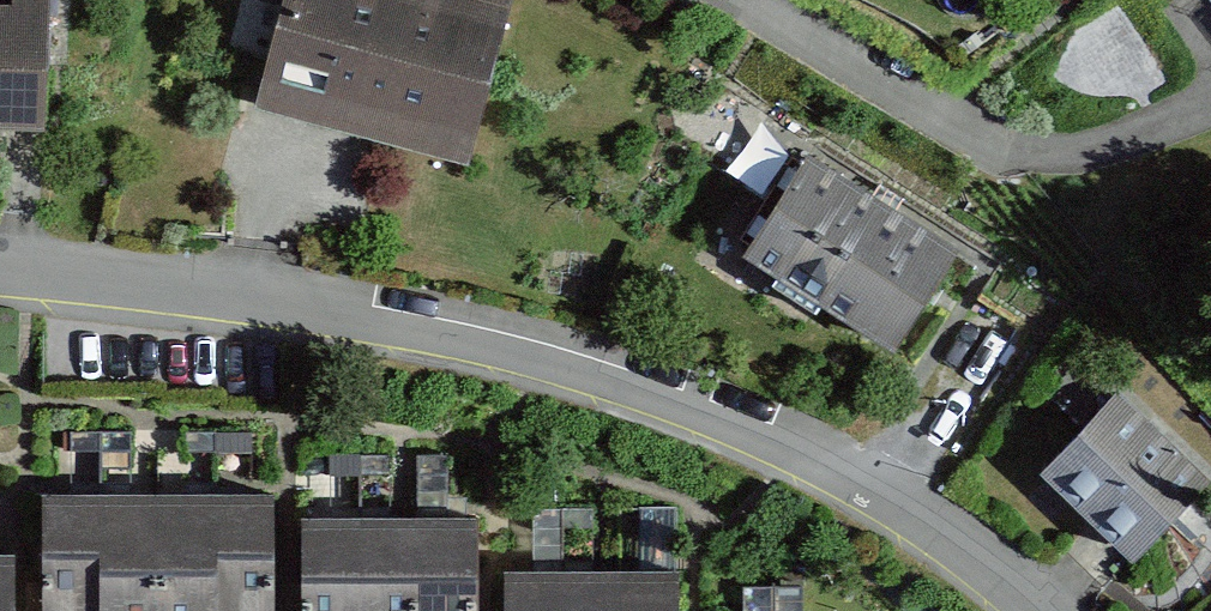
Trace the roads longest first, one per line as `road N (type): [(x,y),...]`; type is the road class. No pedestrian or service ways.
road 1 (residential): [(0,270),(247,297),(580,372),(755,433),(874,497),(1031,610)]
road 2 (residential): [(773,0),(1014,150)]

